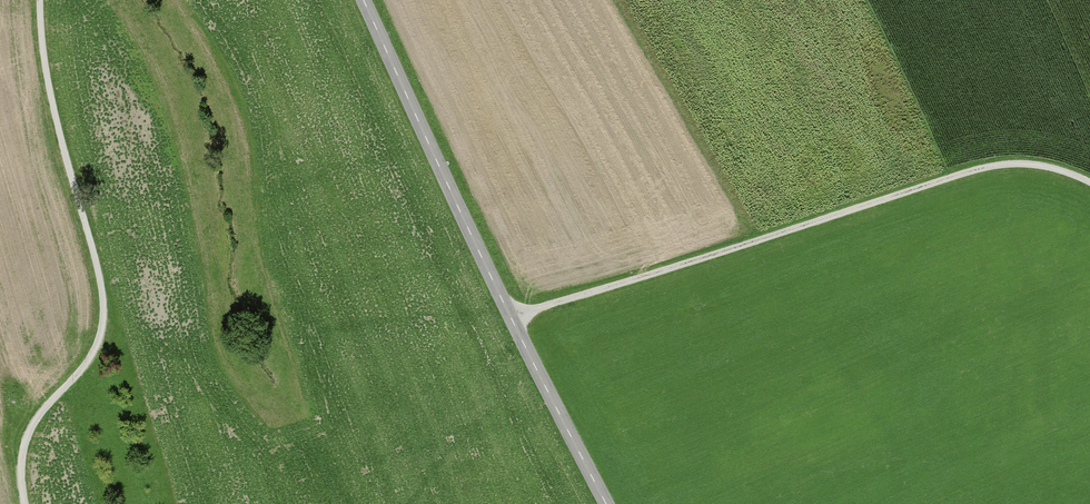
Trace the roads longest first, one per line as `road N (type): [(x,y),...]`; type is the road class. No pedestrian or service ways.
road 1 (track): [(512,317),(997,167),(1044,162),(1089,175)]
road 2 (tertiary): [(608,503),(365,0)]
road 3 (track): [(35,503),(33,447),(105,355),(116,323),(48,0)]

